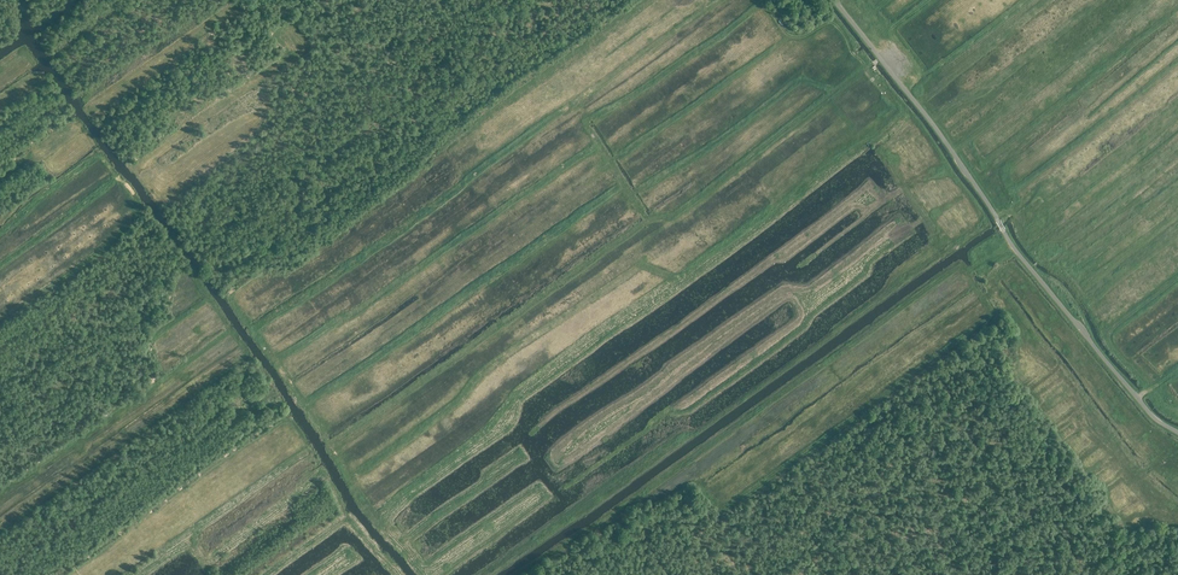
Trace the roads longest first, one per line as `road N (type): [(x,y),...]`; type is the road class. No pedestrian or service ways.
road 1 (tertiary): [(1177,433),(1150,414),(1020,256),(941,136),(834,0)]

